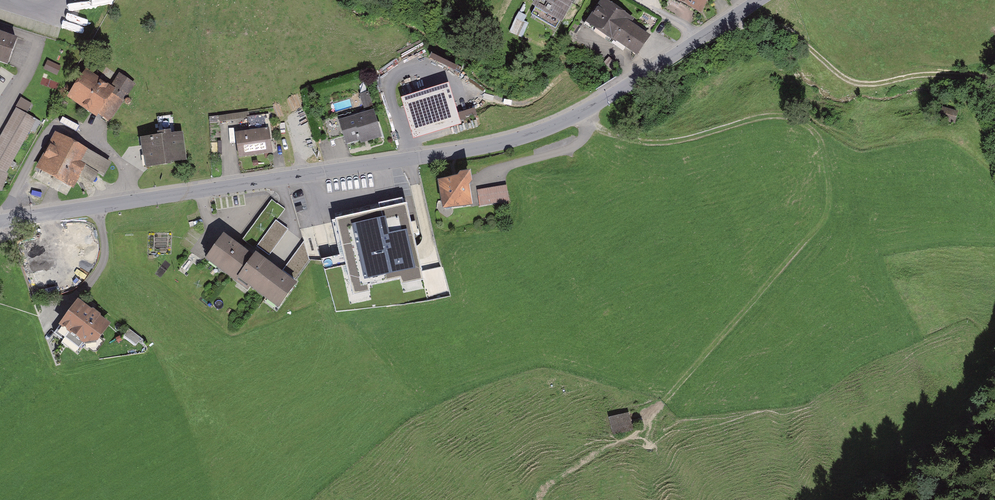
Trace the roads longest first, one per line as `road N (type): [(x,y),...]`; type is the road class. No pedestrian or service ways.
road 1 (tertiary): [(0,222),(507,141),(604,100),(699,38)]
road 2 (track): [(588,127),(650,142),(775,116),(809,128),(824,150),(823,219),(643,424)]
road 3 (track): [(717,26),(785,29),(857,83),(946,75),(981,77),(994,88)]
road 4 (track): [(247,0),(306,175)]

